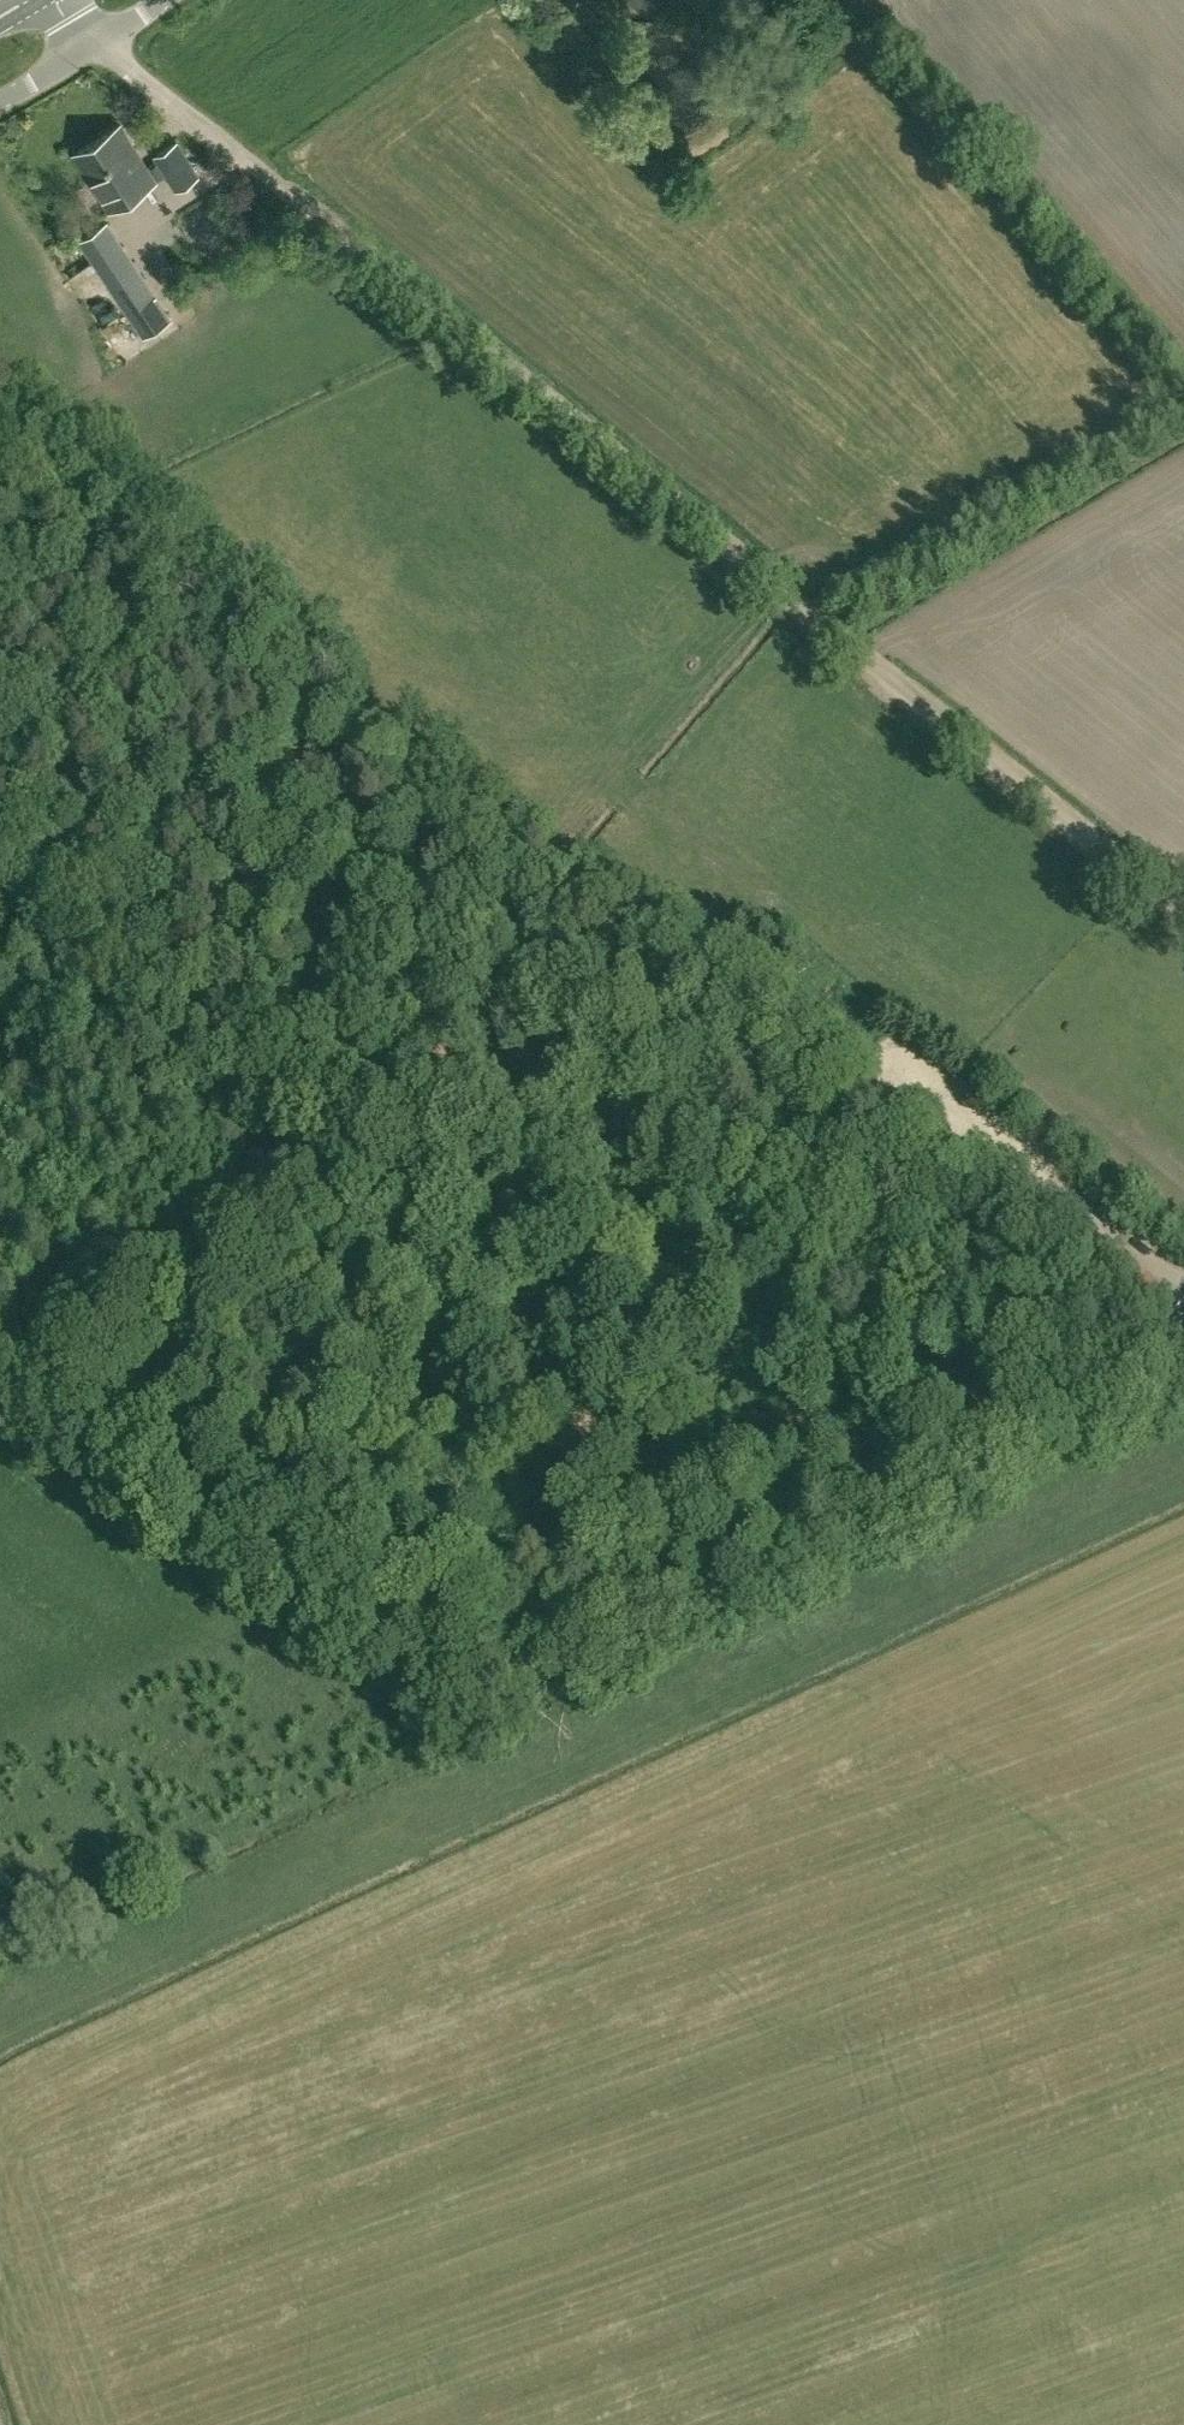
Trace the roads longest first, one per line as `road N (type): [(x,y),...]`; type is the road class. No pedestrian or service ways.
road 1 (track): [(1183,916),(161,97)]
road 2 (track): [(325,1206),(740,1537)]
road 3 (track): [(0,930),(186,1064),(325,1206)]
road 4 (track): [(325,1206),(640,1011)]

